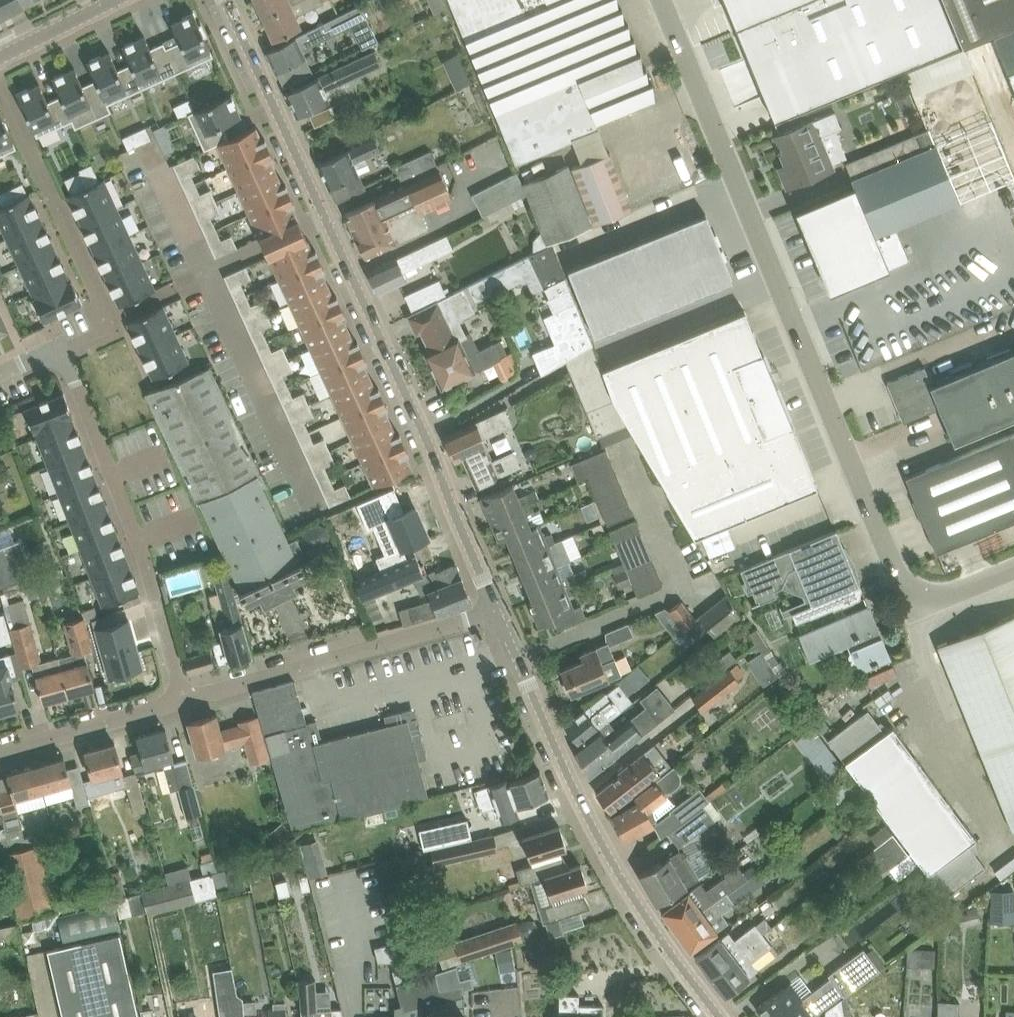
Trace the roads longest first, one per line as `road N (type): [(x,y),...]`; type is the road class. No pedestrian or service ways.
road 1 (tertiary): [(1013,570),(947,598),(922,595),(900,576),(664,0)]
road 2 (tertiary): [(498,611),(224,0)]
road 3 (tertiary): [(719,1016),(616,865),(498,611)]
road 4 (residential): [(185,701),(143,556),(65,354)]
road 5 (residential): [(0,83),(113,332),(65,354)]
road 6 (residential): [(498,611),(185,701)]
road 7 (residential): [(185,701),(0,754)]
road 8 (tertiary): [(0,58),(112,0)]

